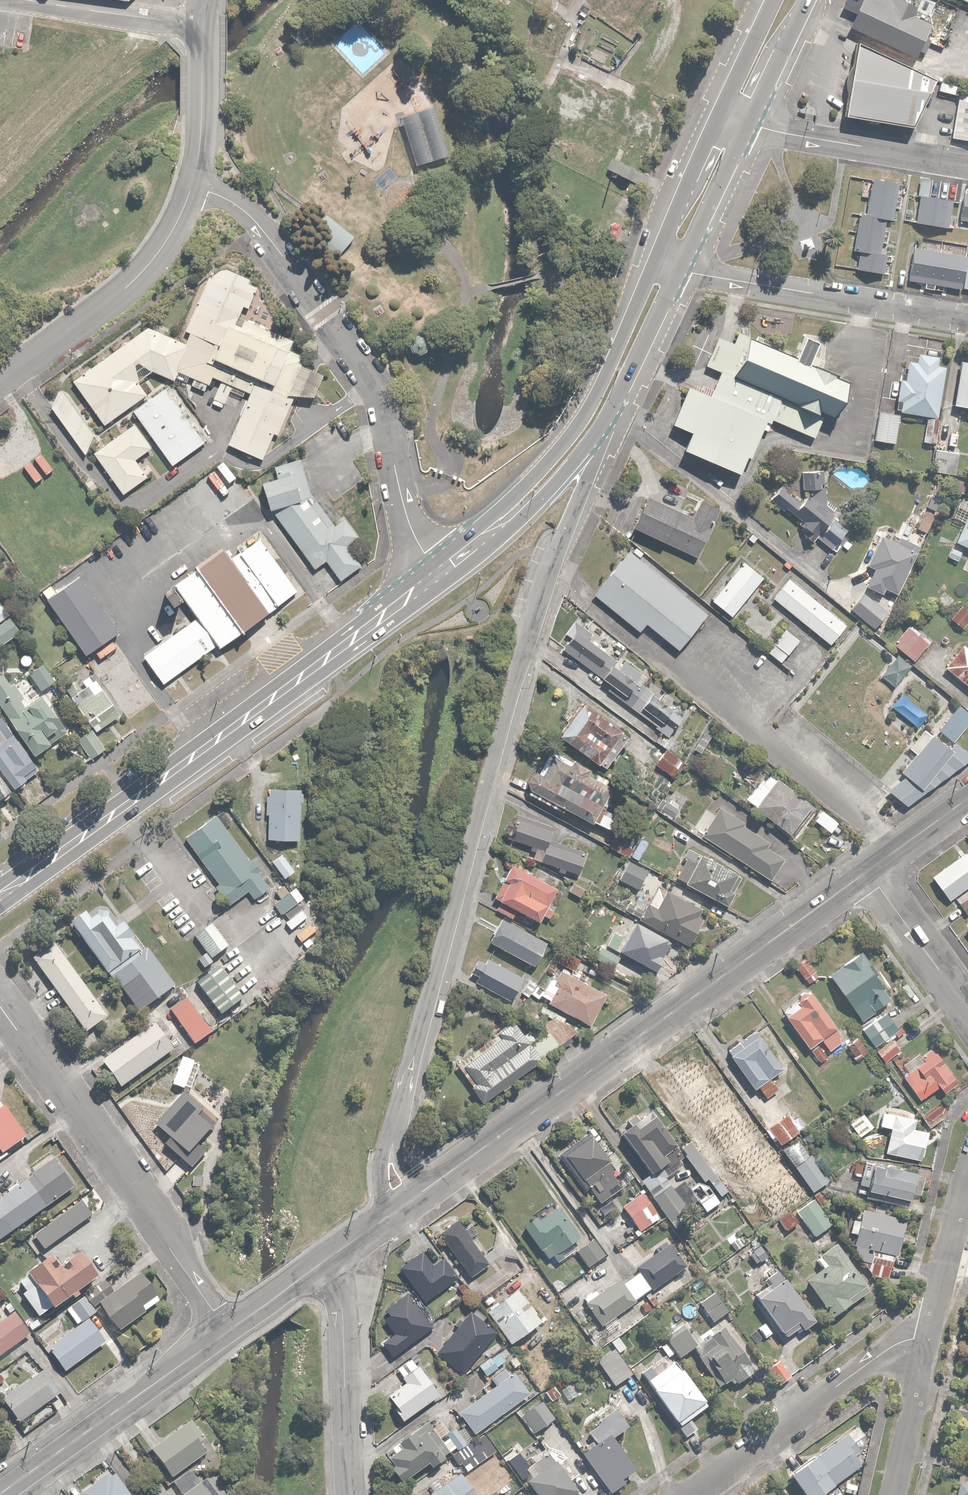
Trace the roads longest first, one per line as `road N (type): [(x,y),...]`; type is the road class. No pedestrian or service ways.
road 1 (residential): [(609,410),(536,621),(393,1145),(394,1179),(407,1202)]
road 2 (tertiary): [(868,871),(407,1202)]
road 3 (primary): [(0,895),(436,574)]
road 4 (residential): [(436,574),(408,518),(372,381),(247,213),(194,184)]
road 5 (residential): [(0,1005),(229,1331)]
road 6 (primary): [(436,574),(584,416),(655,261)]
road 7 (residential): [(678,268),(967,319)]
road 8 (residential): [(689,1494),(890,1348),(931,1339)]
road 9 (unclassified): [(194,184),(139,275),(0,382)]
road 10 (tertiary): [(229,1331),(0,1494)]
road 11 (primary): [(609,410),(536,507),(478,558),(436,574)]
road 12 (residential): [(350,1494),(344,1318),(325,1261)]
road 13 (residential): [(967,164),(749,121)]
road 14 (unclassified): [(31,0),(203,20)]
road 15 (residential): [(868,871),(967,1009)]
road 16 (primary): [(655,261),(723,109)]
road 17 (unclassified): [(203,20),(194,184)]
road 18 (primary): [(749,121),(678,268)]
road 19 (residential): [(931,1339),(894,1494)]
road 20 (residential): [(967,1185),(931,1339)]
road 21 (primary): [(678,268),(609,410)]
road 22 (primary): [(806,0),(749,121)]
road 23 (tertiary): [(967,799),(868,871)]
road 24 (primary): [(723,109),(774,0)]

